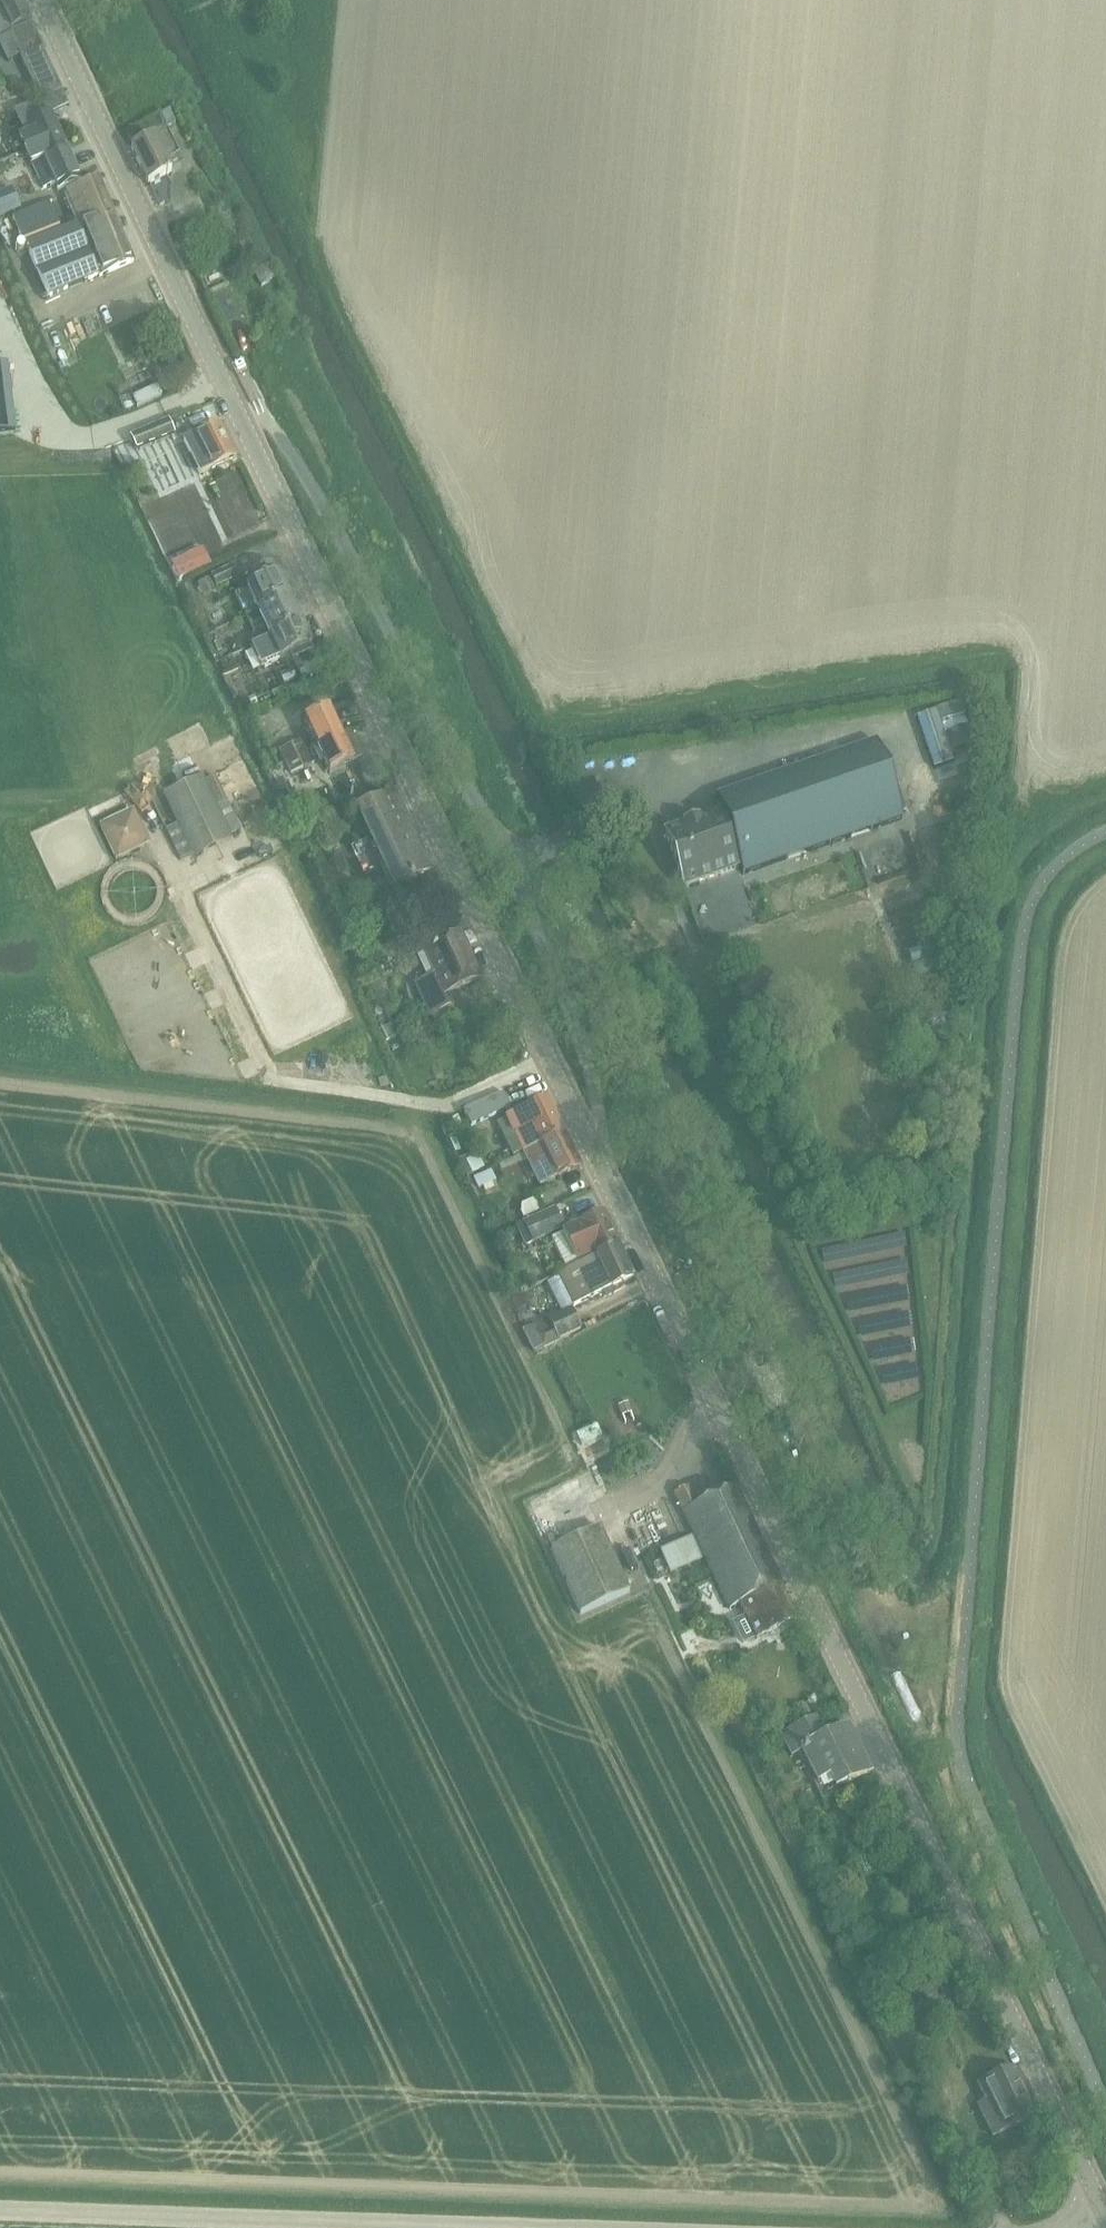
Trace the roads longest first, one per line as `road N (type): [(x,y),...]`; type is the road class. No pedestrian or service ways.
road 1 (secondary): [(1105,2211),(42,0)]
road 2 (track): [(601,1165),(582,1043),(520,885),(311,484),(212,358)]
road 3 (unclassified): [(537,2227),(0,2211)]
road 4 (track): [(506,860),(820,736),(891,727),(929,818)]

